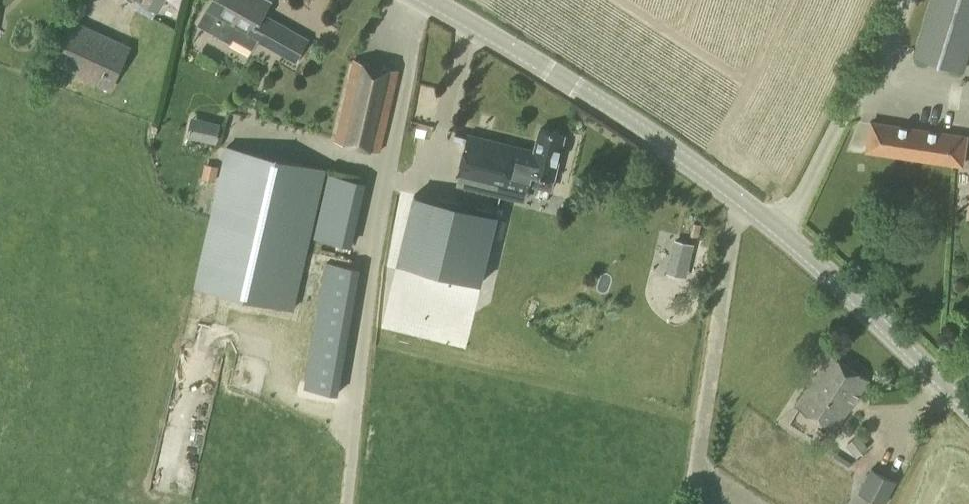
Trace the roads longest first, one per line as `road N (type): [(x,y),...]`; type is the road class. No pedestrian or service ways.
road 1 (tertiary): [(968,413),(748,206),(633,125),(426,0)]

